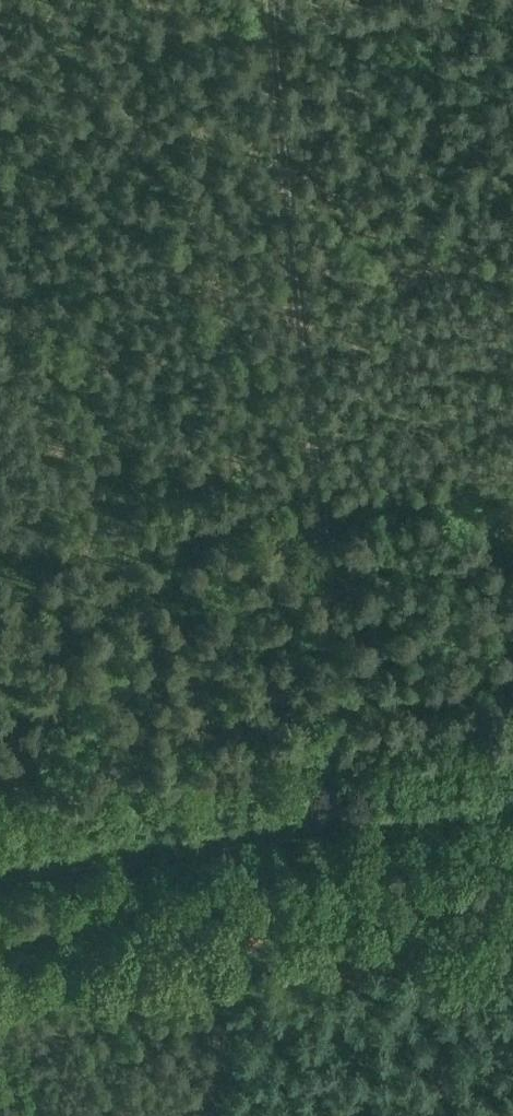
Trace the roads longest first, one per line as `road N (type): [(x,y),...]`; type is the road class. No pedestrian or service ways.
road 1 (track): [(347,817),(270,0)]
road 2 (primary): [(0,865),(512,795)]
road 3 (track): [(0,548),(318,510)]
road 4 (track): [(512,495),(318,510)]

